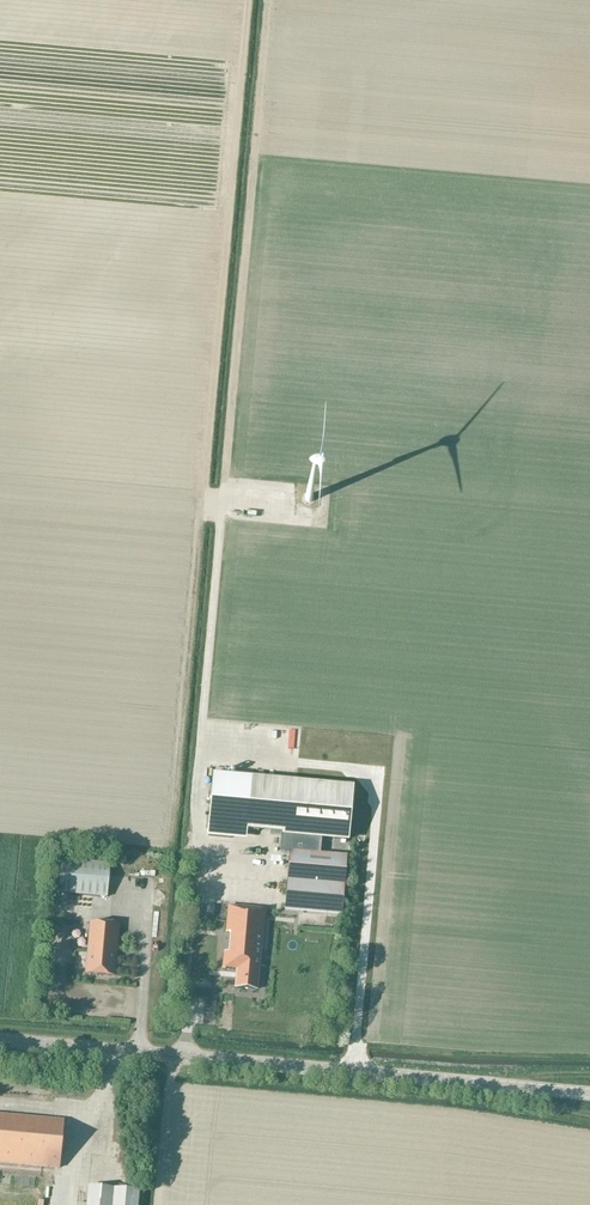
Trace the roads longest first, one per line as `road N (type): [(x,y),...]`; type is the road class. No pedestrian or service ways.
road 1 (tertiary): [(589,1092),(0,1039)]

